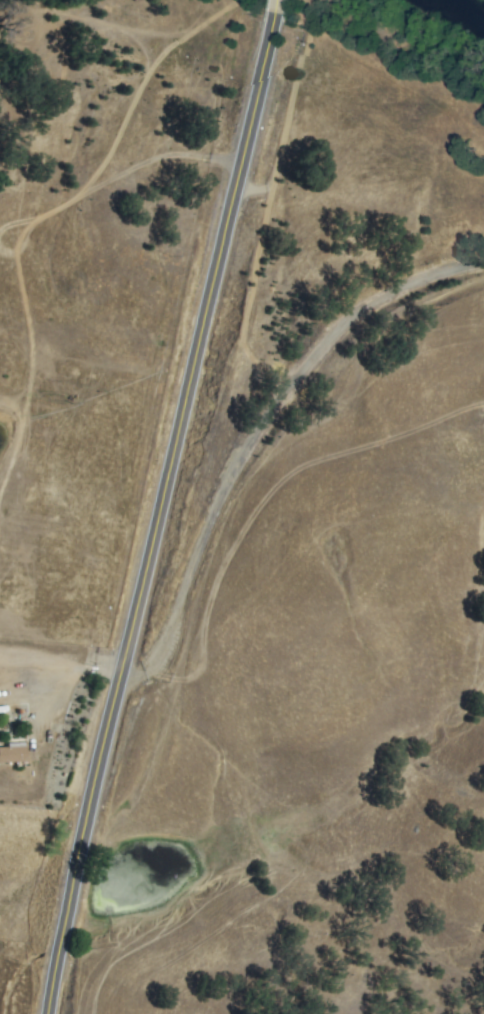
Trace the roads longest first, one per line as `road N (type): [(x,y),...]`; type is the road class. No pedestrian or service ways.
road 1 (secondary): [(269,22),(72,882),(49,1013)]
road 2 (residential): [(483,268),(388,301),(333,346),(272,419),(226,495),(165,659),(148,681),(121,673)]

